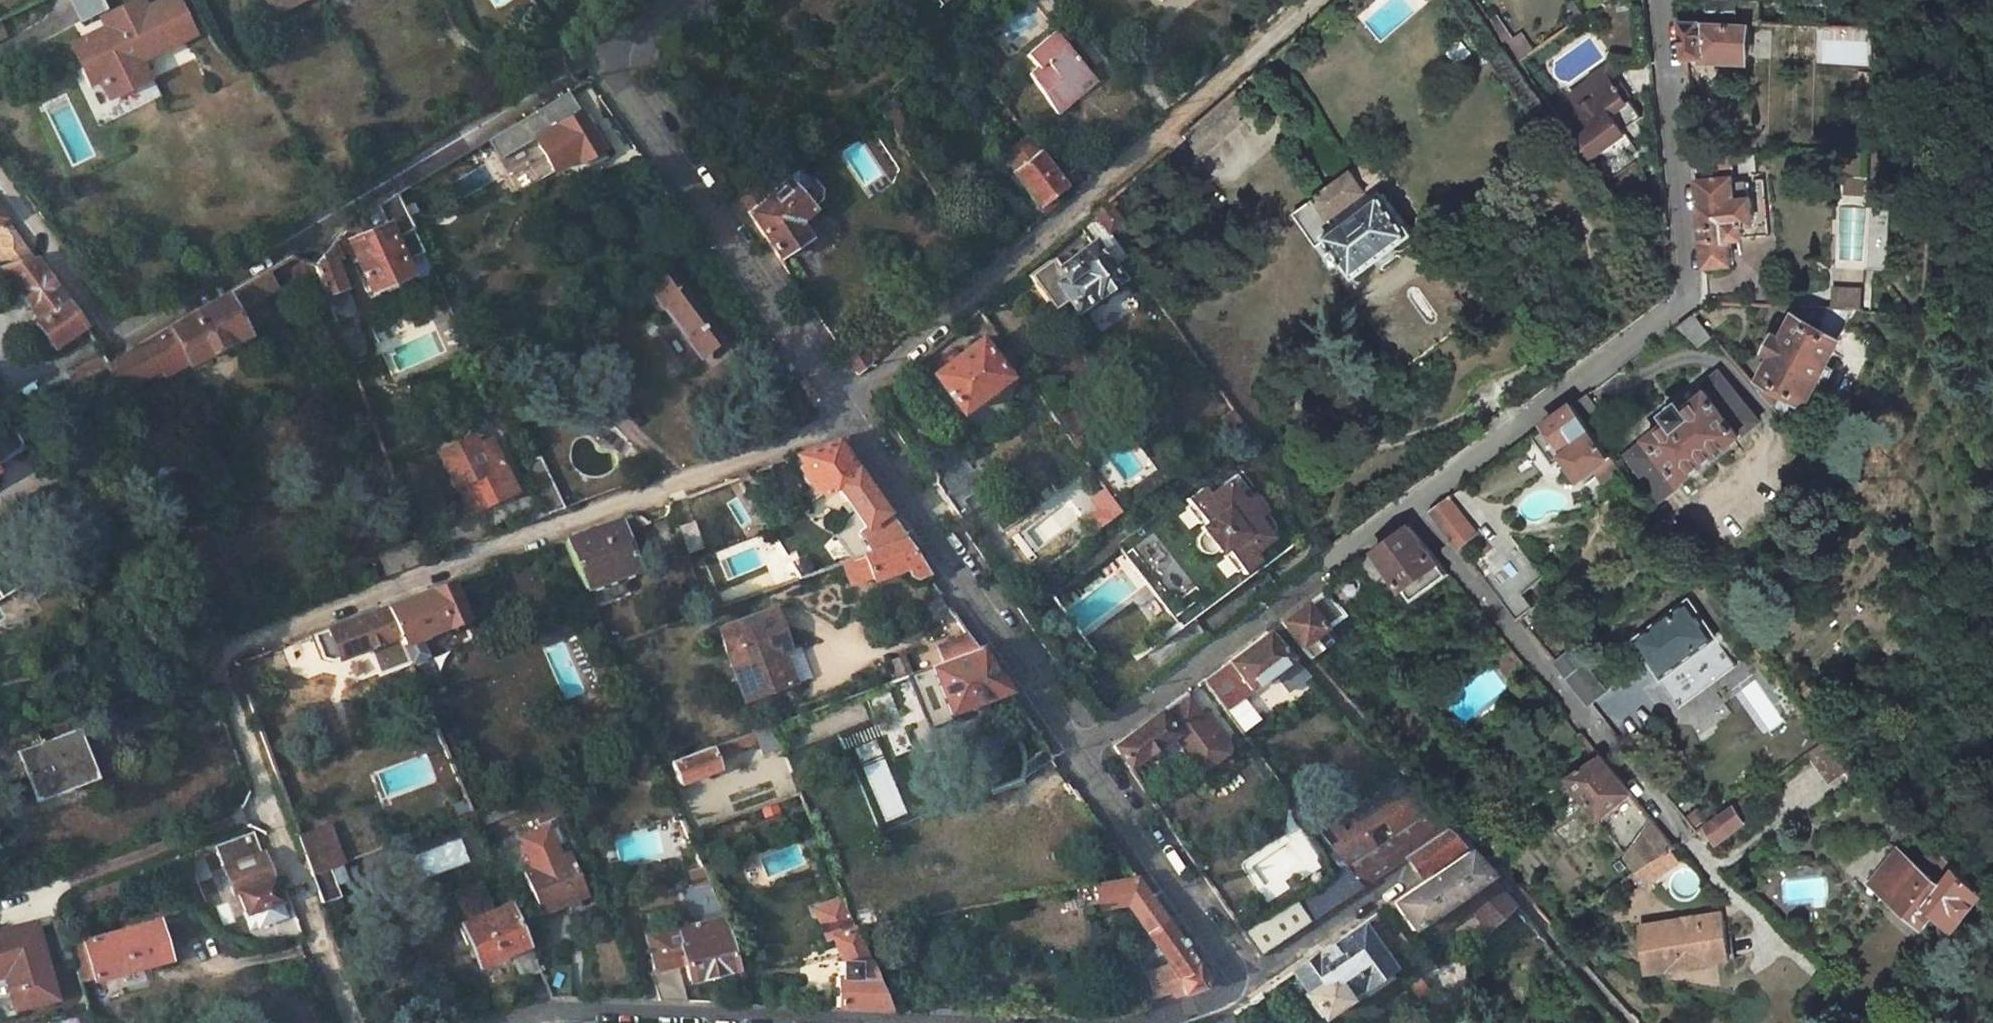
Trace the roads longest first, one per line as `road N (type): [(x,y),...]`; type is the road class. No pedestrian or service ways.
road 1 (residential): [(854,415),(213,653),(346,1022)]
road 2 (residential): [(601,54),(112,339),(0,185)]
road 3 (residential): [(1661,0),(1689,283),(1682,300),(1410,506)]
road 4 (track): [(845,401),(1313,0)]
road 5 (track): [(1263,617),(1627,1022)]
road 6 (track): [(0,684),(76,647),(90,590),(83,522),(33,449),(12,392),(20,380),(112,339)]
road 7 (residential): [(601,54),(854,415)]
road 8 (residential): [(982,1022),(550,1012)]
road 9 (residential): [(1410,506),(1684,834)]
road 10 (residential): [(1410,506),(1082,751)]
road 11 (residential): [(854,415),(1082,751)]
road 12 (residential): [(1082,751),(1240,983),(1141,1022)]

